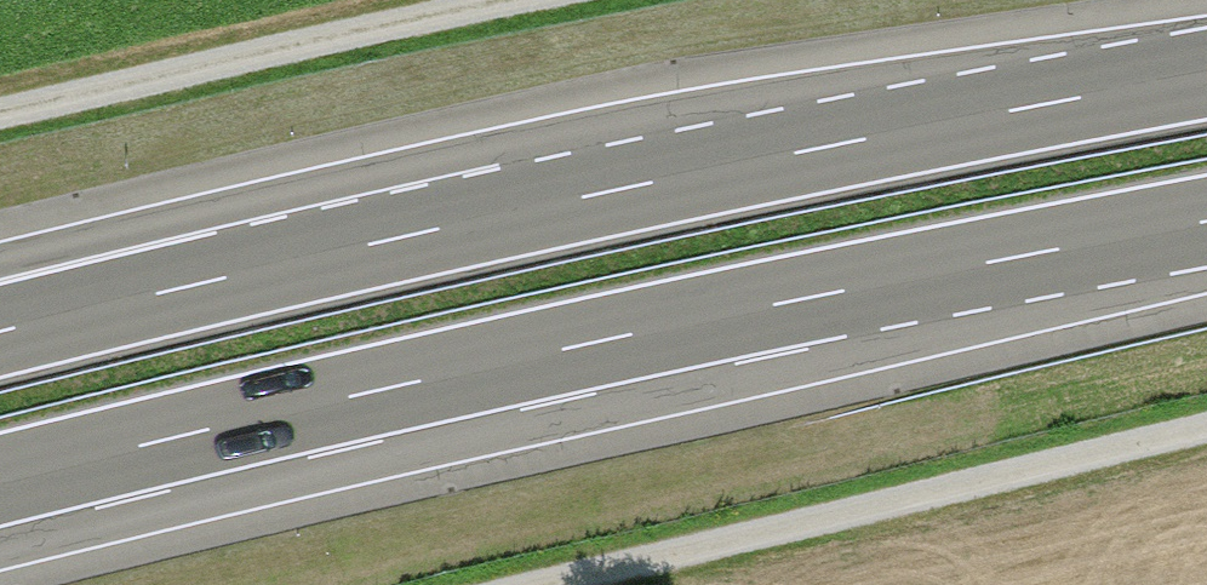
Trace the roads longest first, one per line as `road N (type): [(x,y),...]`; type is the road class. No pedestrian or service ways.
road 1 (motorway): [(0,480),(406,384),(1206,222)]
road 2 (motorway): [(1206,75),(288,260)]
road 3 (track): [(1206,431),(559,584)]
road 4 (track): [(0,114),(543,0)]
road 5 (motorway): [(288,260),(0,333)]
road 6 (motorway): [(288,260),(0,299)]

